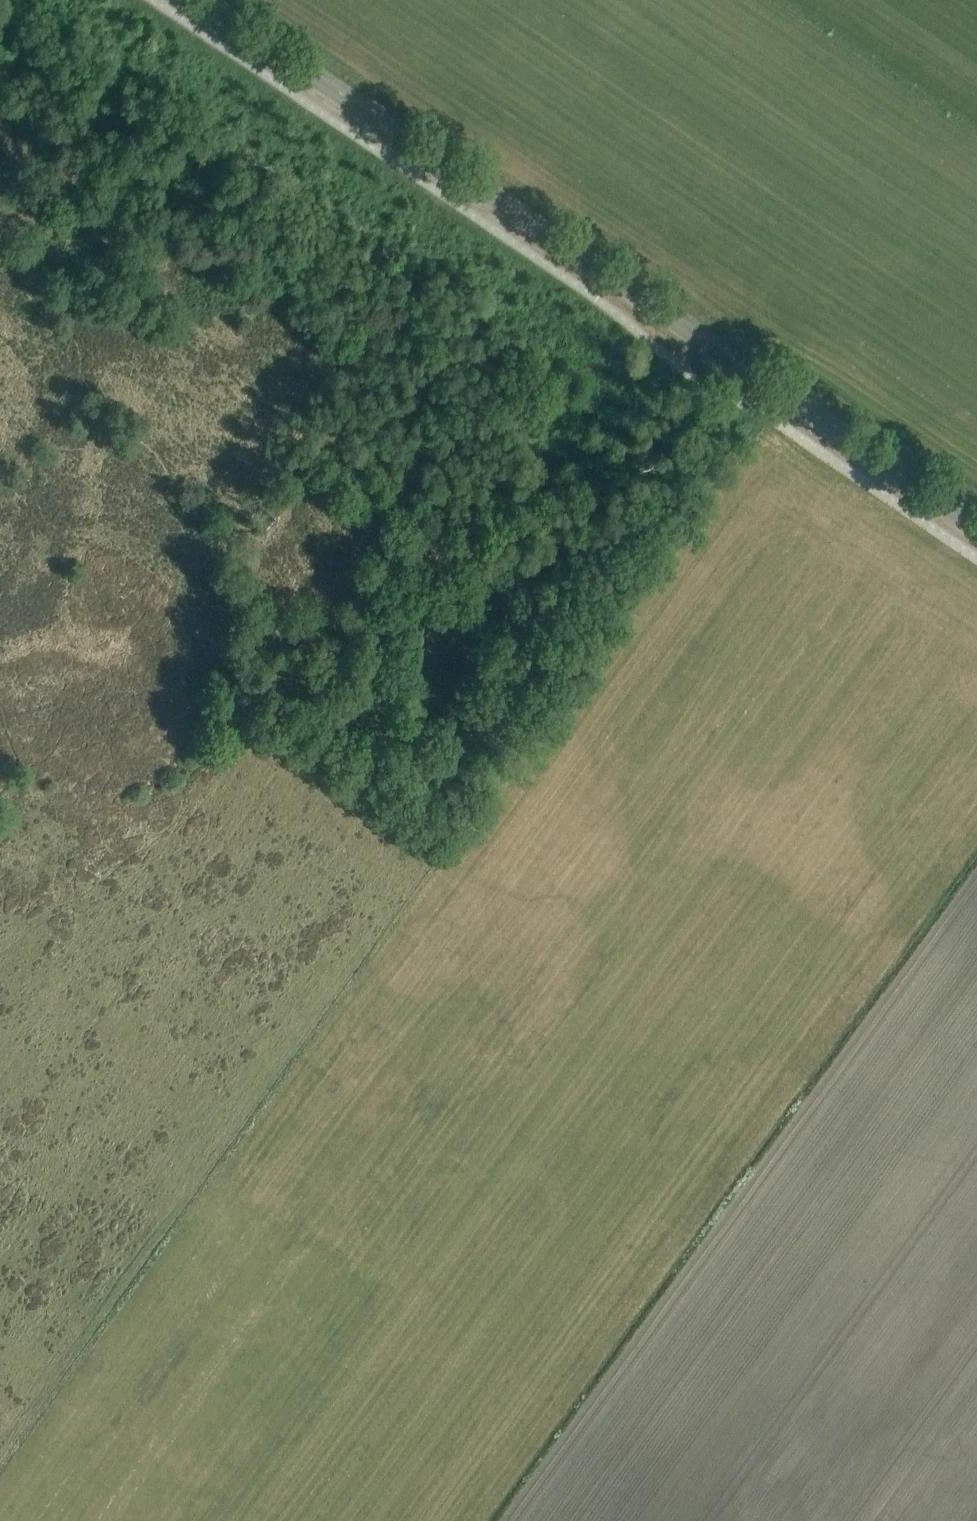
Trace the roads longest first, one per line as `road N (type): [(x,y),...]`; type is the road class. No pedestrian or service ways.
road 1 (tertiary): [(976,523),(202,0)]

